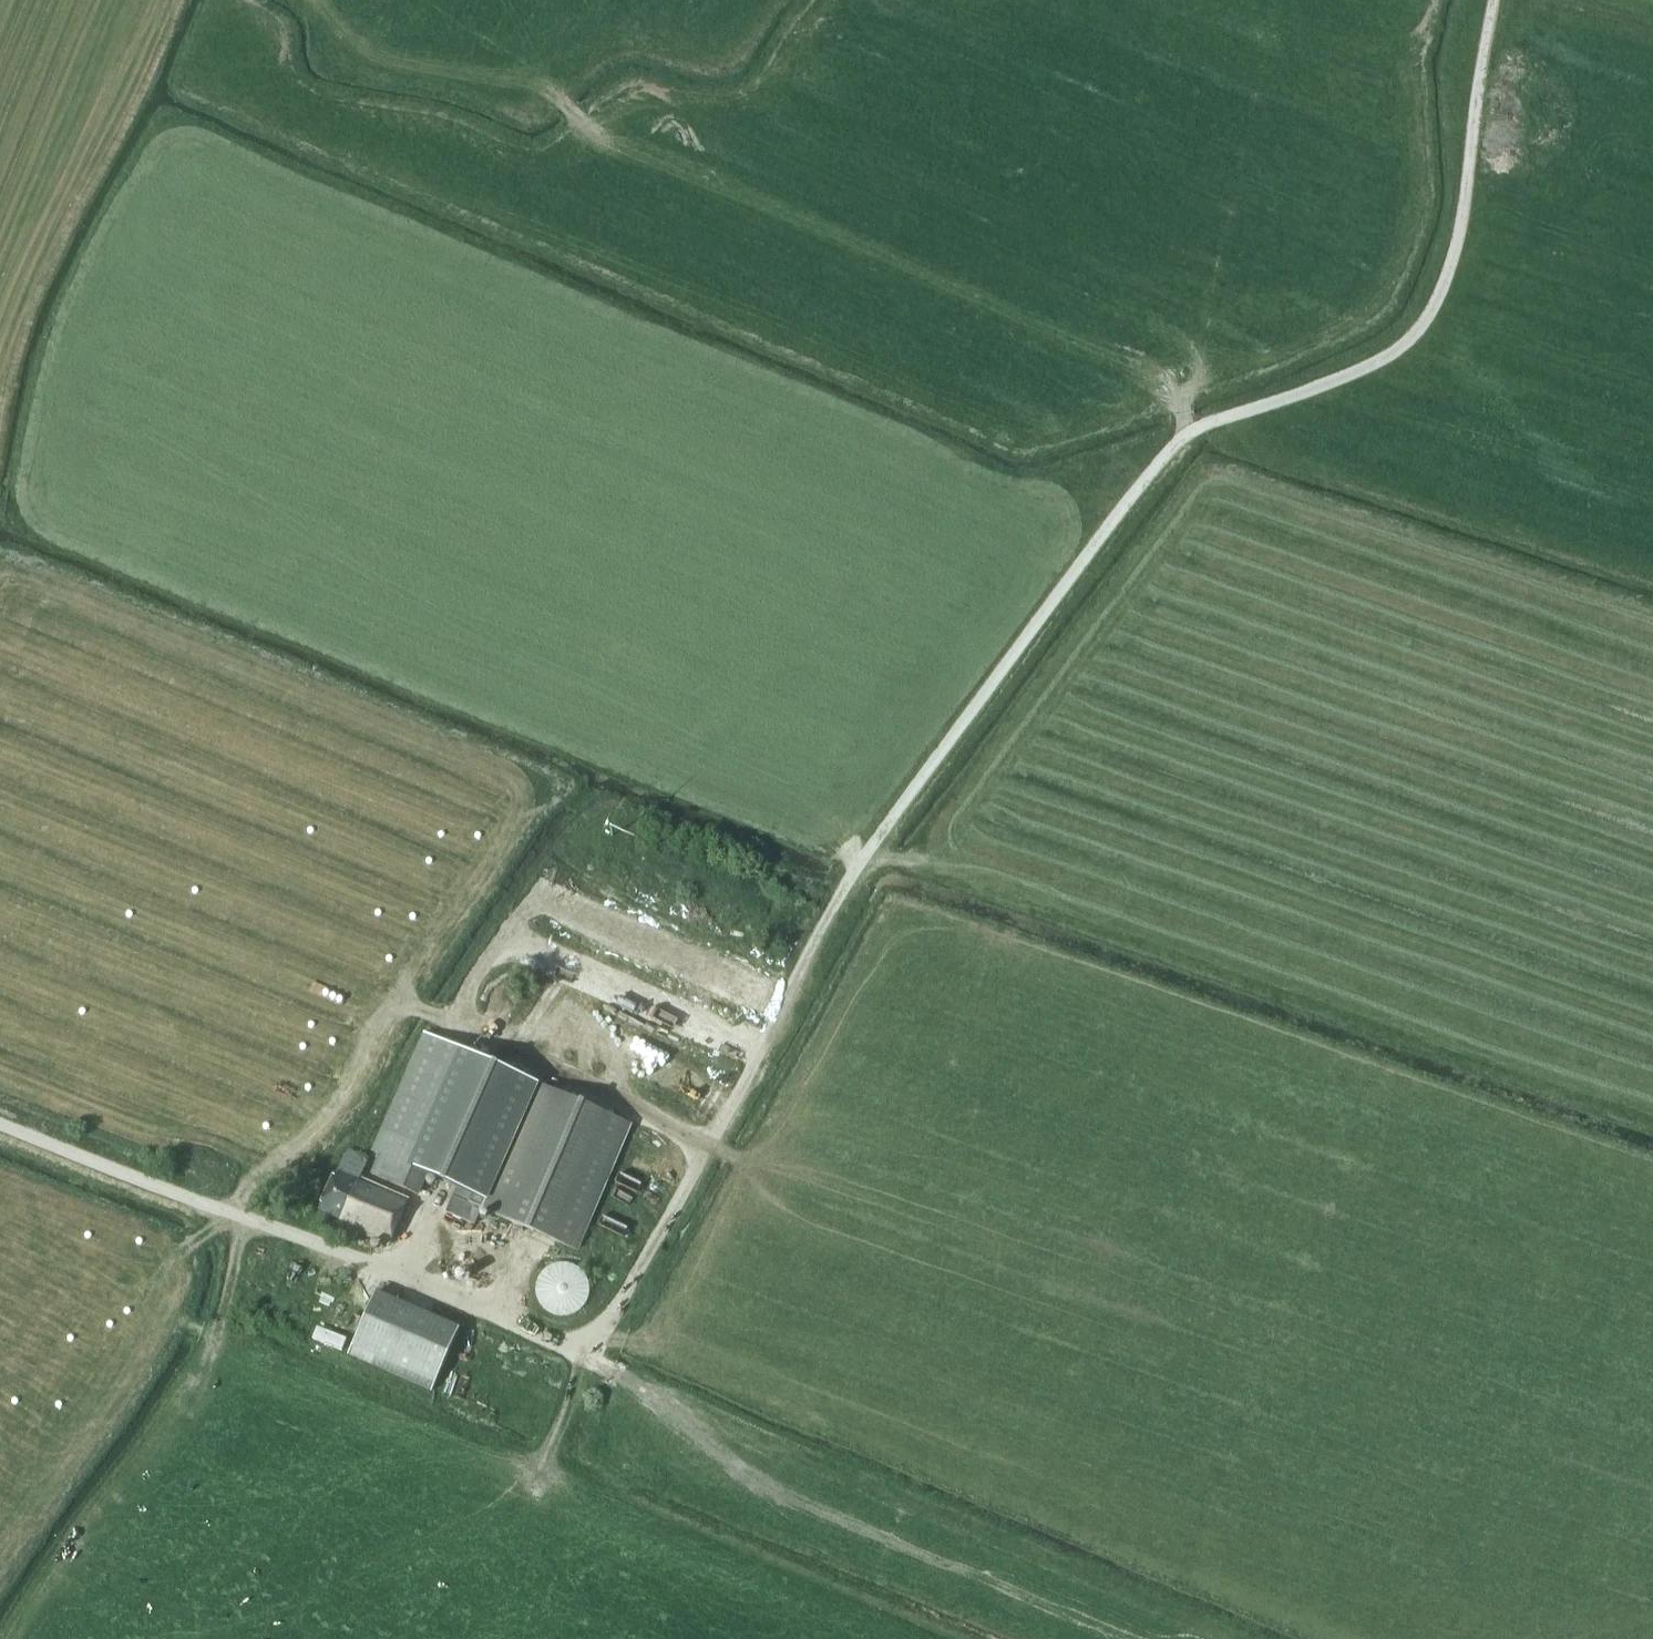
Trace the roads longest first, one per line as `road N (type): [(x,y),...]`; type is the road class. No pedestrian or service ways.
road 1 (unclassified): [(232,1220),(0,1127)]

